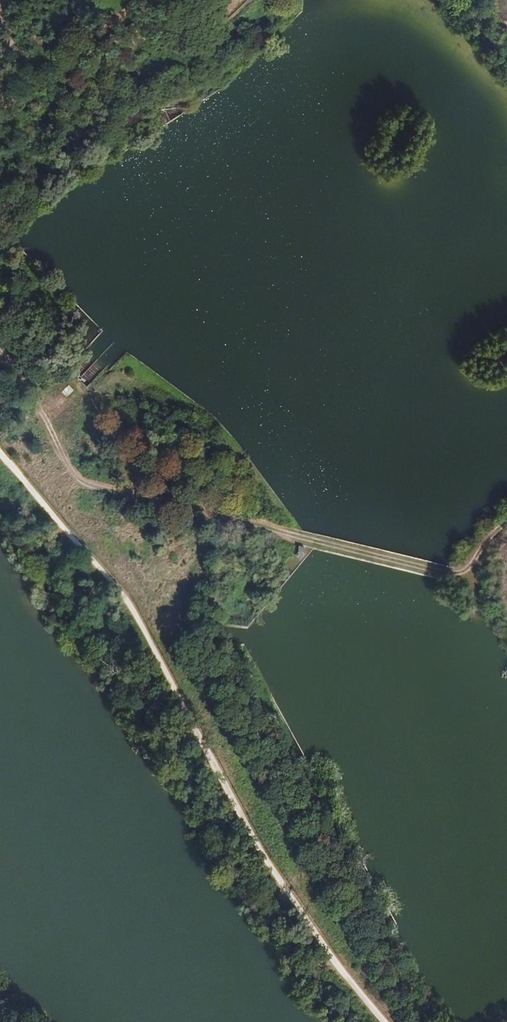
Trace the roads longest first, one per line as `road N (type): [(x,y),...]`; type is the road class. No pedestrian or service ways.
road 1 (track): [(0,350),(88,486),(444,576)]

